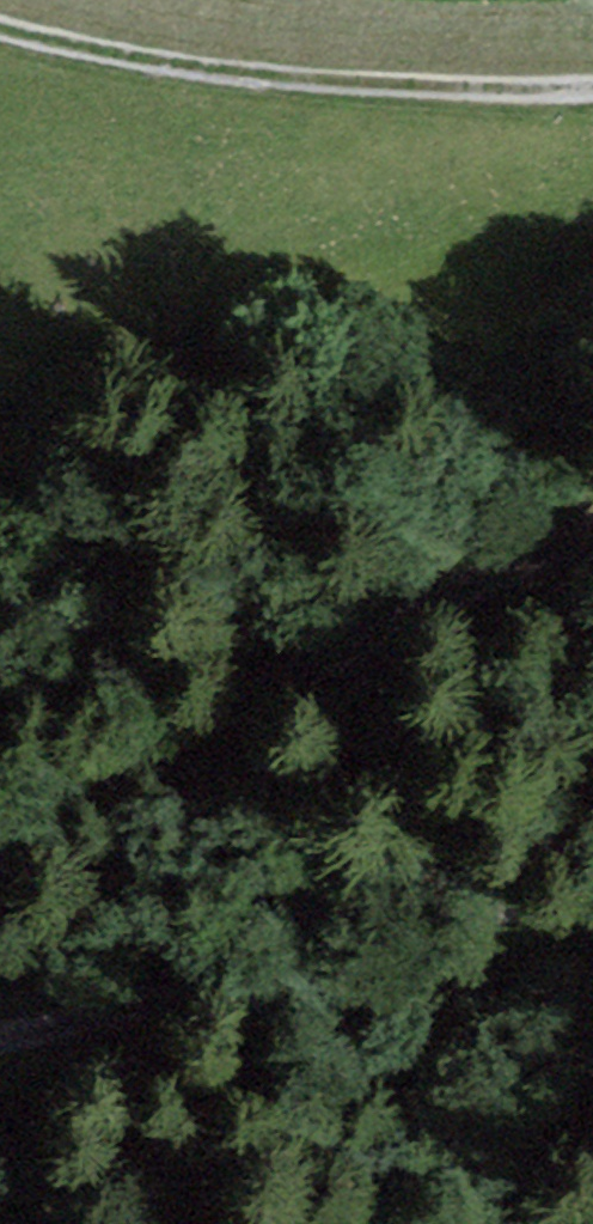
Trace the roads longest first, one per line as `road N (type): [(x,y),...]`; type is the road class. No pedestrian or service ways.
road 1 (track): [(0,829),(592,530)]
road 2 (track): [(592,876),(537,892),(334,987),(0,1042)]
road 3 (track): [(10,0),(231,65),(592,80)]

